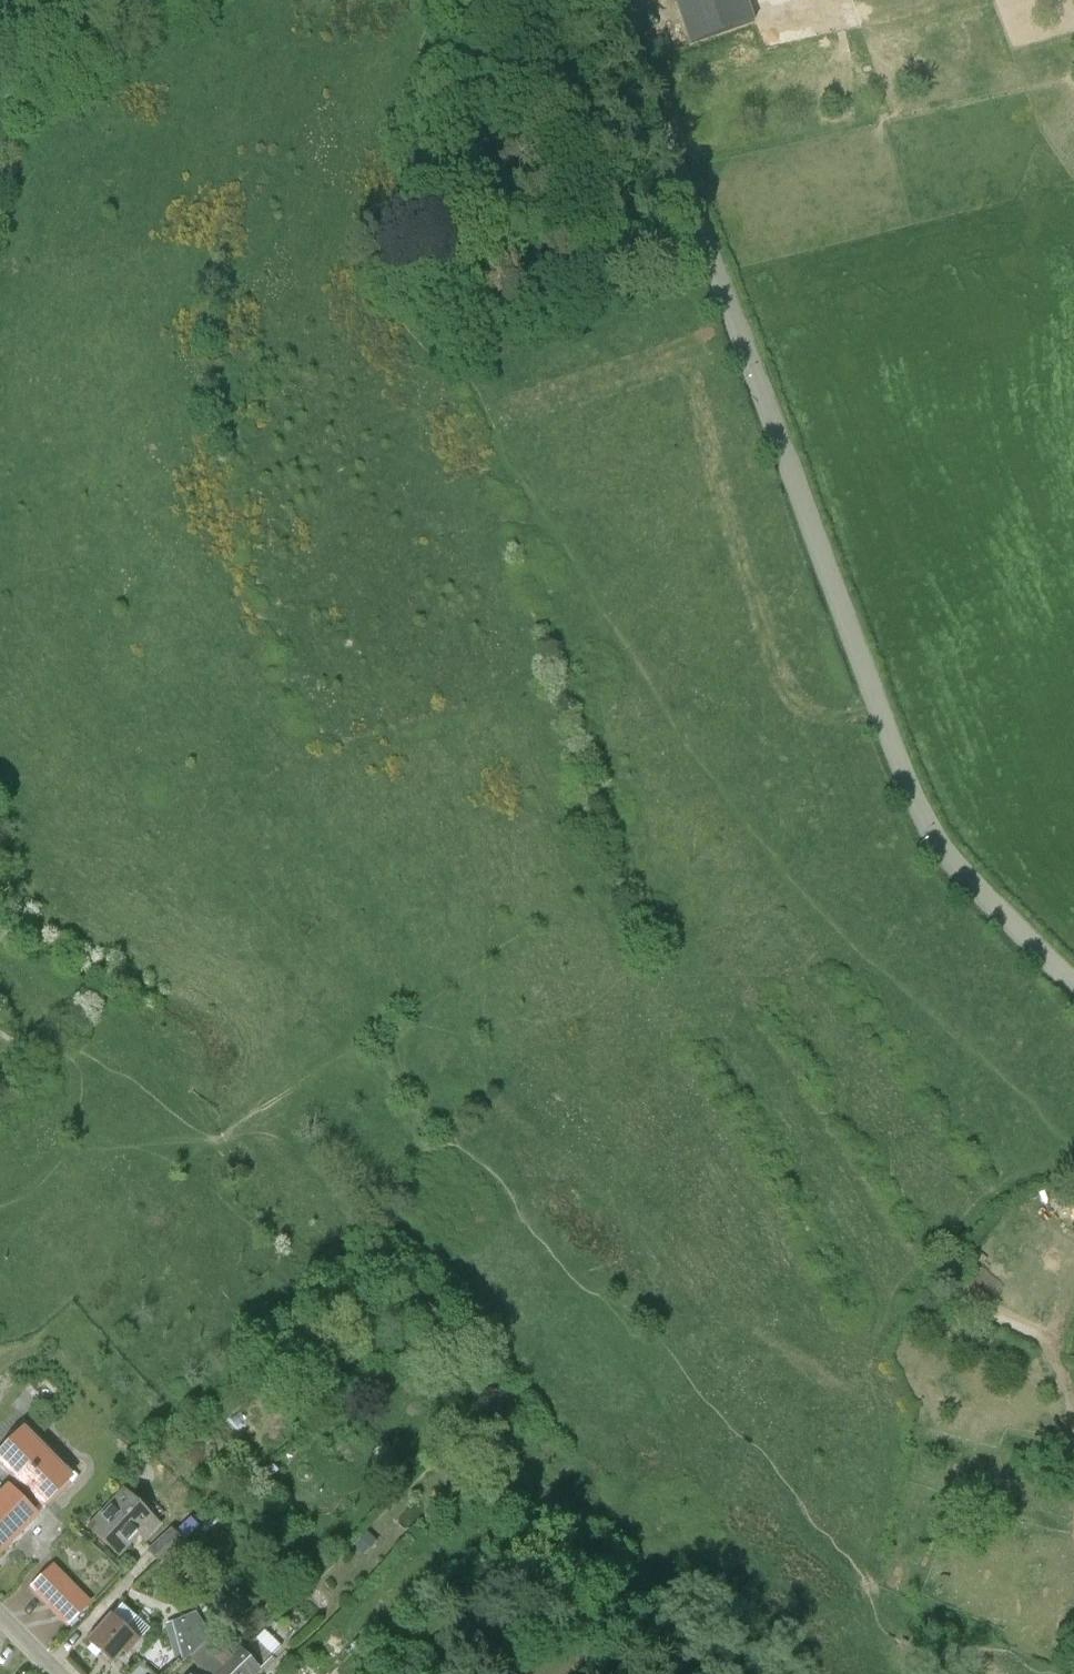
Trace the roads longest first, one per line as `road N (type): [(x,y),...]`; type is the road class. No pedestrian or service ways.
road 1 (unclassified): [(1073,981),(934,837),(611,0)]

